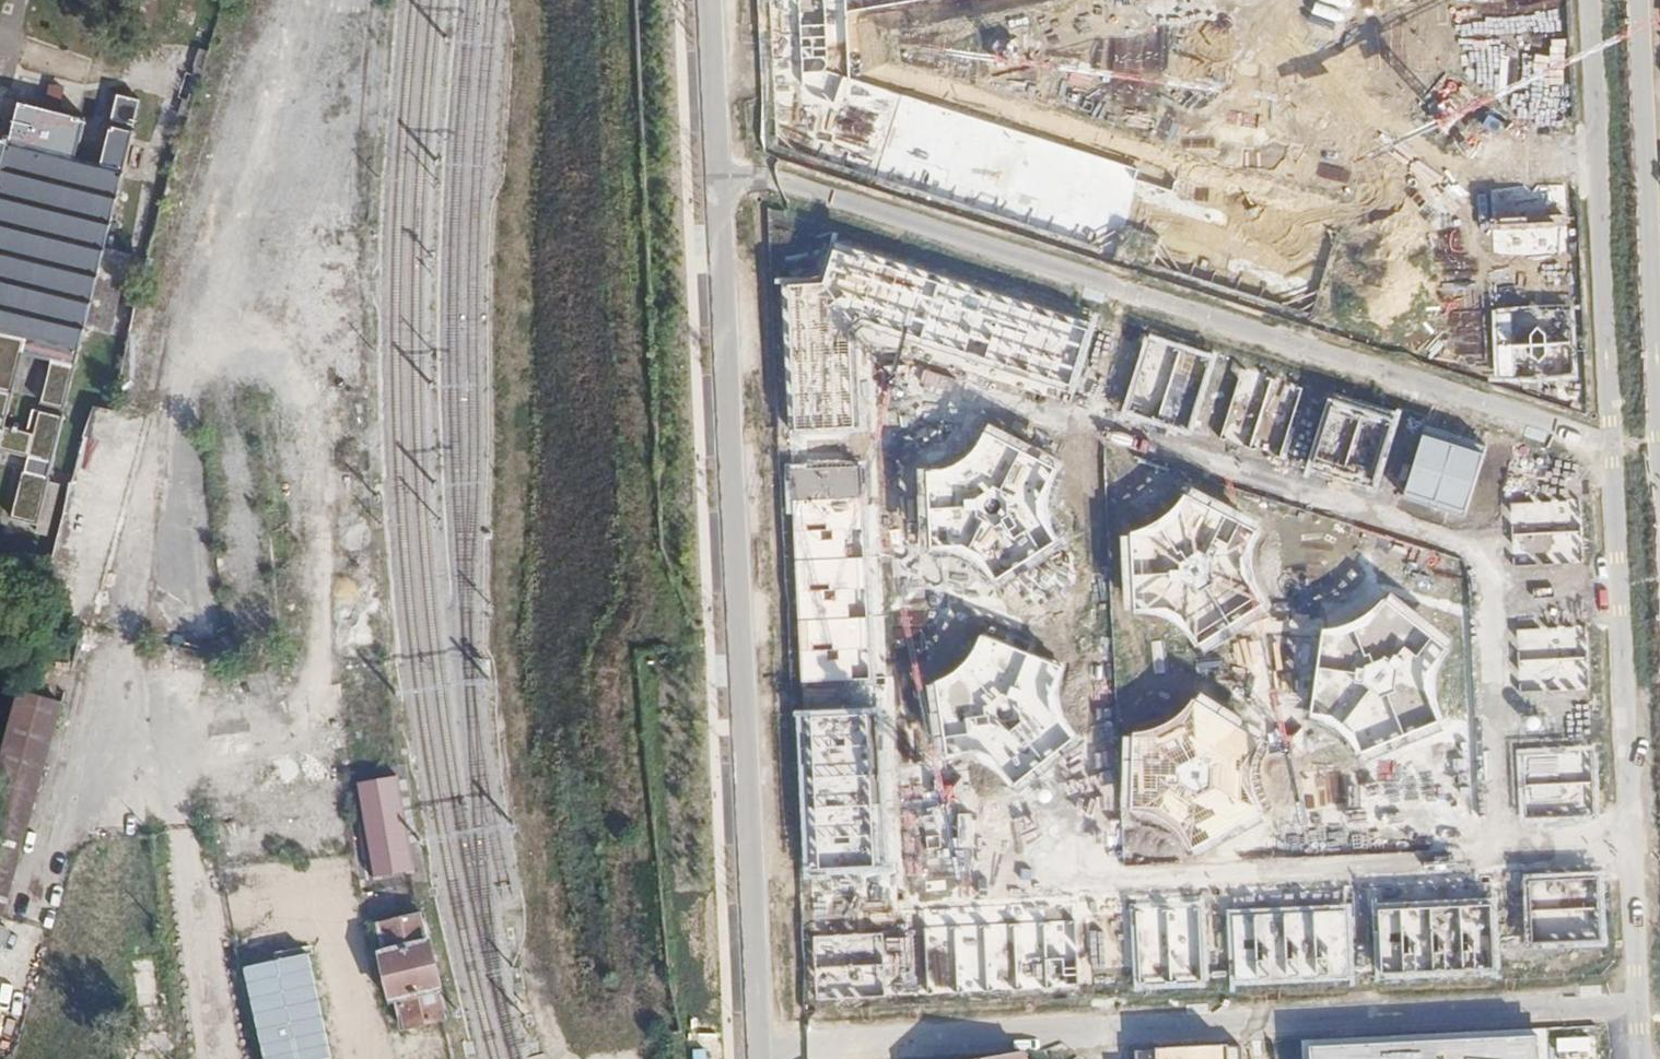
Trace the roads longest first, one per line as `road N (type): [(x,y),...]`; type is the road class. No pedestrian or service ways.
road 1 (residential): [(718,170),(1614,445)]
road 2 (residential): [(758,1054),(1637,1006),(1641,1058)]
road 3 (unclassified): [(718,170),(758,1054)]
road 4 (unclassified): [(1659,328),(1644,0)]
road 5 (unclassified): [(710,0),(718,170)]

